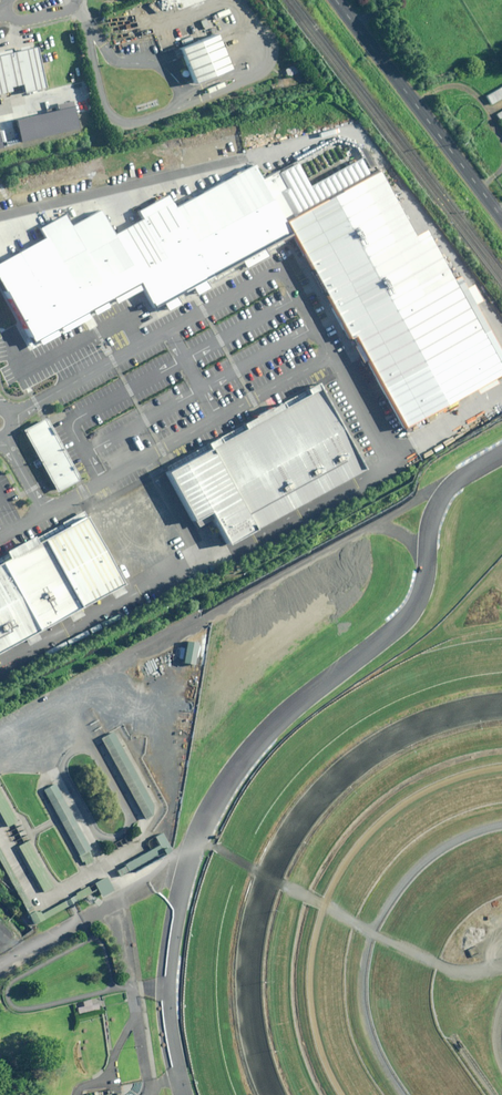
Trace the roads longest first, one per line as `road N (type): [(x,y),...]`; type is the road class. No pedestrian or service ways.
road 1 (unclassified): [(335,0),(501,220)]

